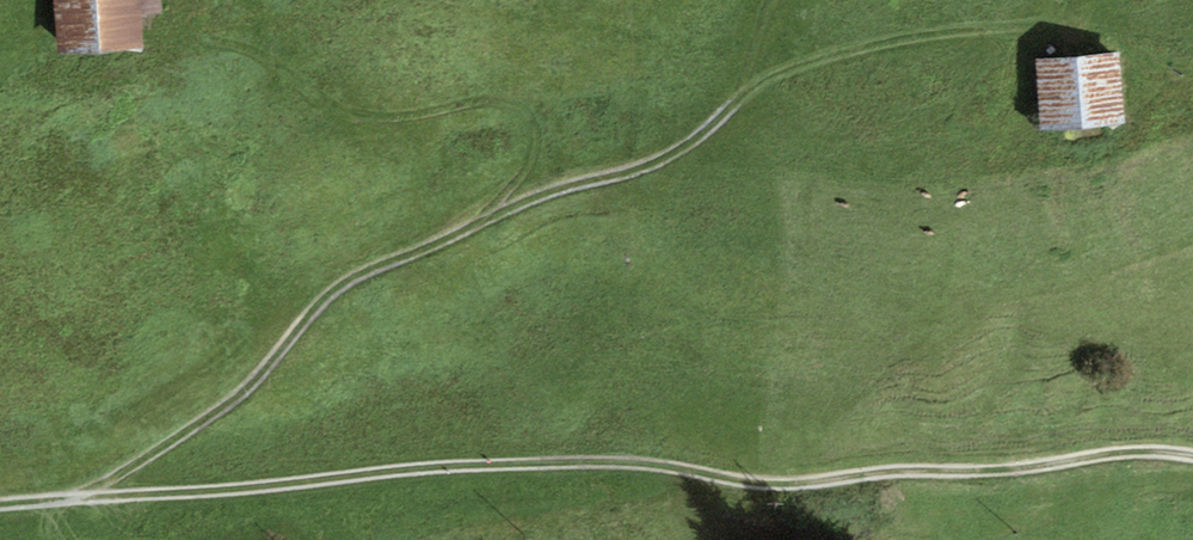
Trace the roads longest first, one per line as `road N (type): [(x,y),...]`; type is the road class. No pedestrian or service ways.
road 1 (track): [(0,504),(428,463),(597,457),(762,480),(894,469),(1004,472),(1192,454)]
road 2 (track): [(85,497),(238,403),(363,272),(502,210),(659,168),(693,145),(747,91),(788,0)]

